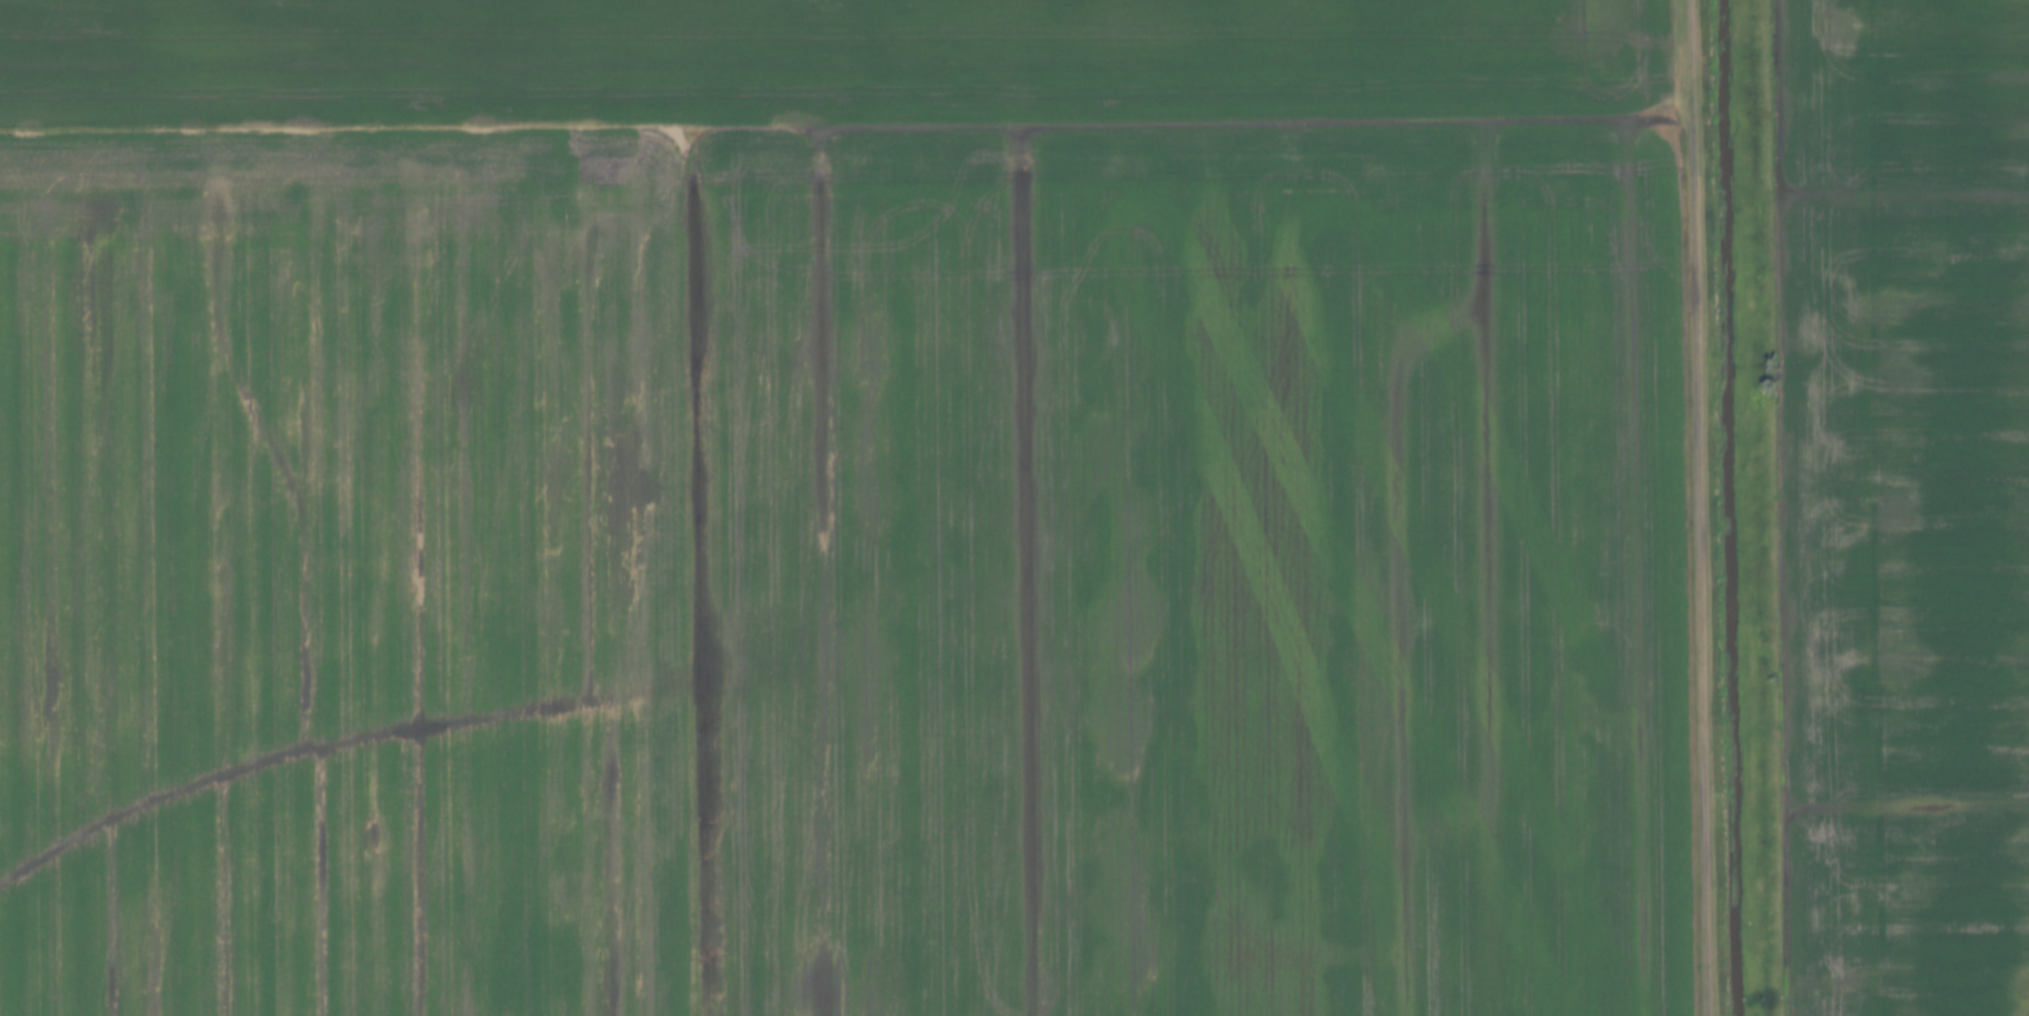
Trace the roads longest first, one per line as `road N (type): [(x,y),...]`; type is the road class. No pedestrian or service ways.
road 1 (track): [(1709,1015),(1692,0)]

